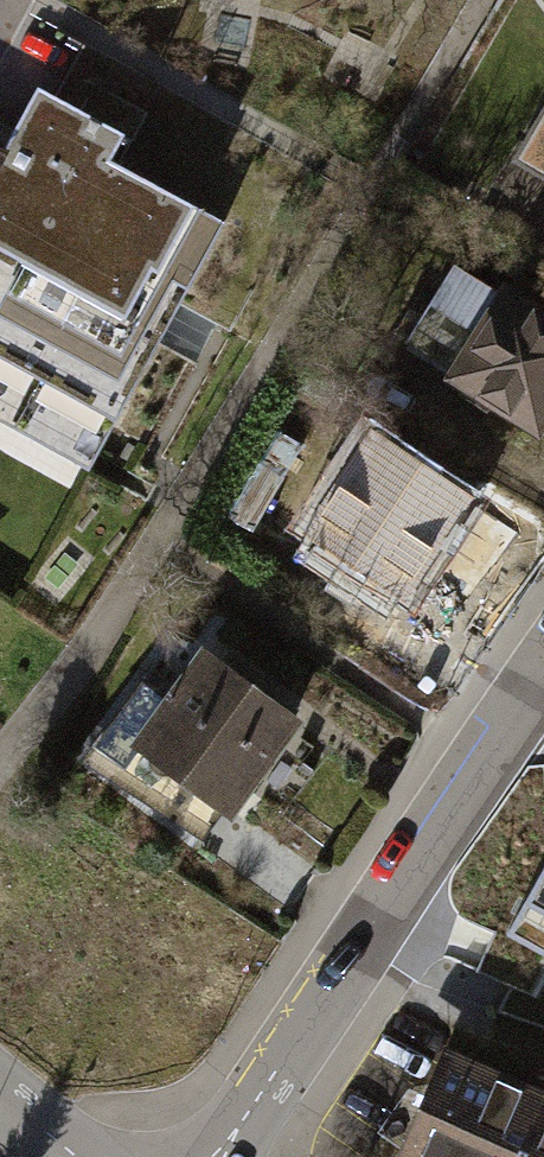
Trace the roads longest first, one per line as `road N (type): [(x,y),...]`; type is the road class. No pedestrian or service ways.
road 1 (residential): [(543,673),(216,1156)]

